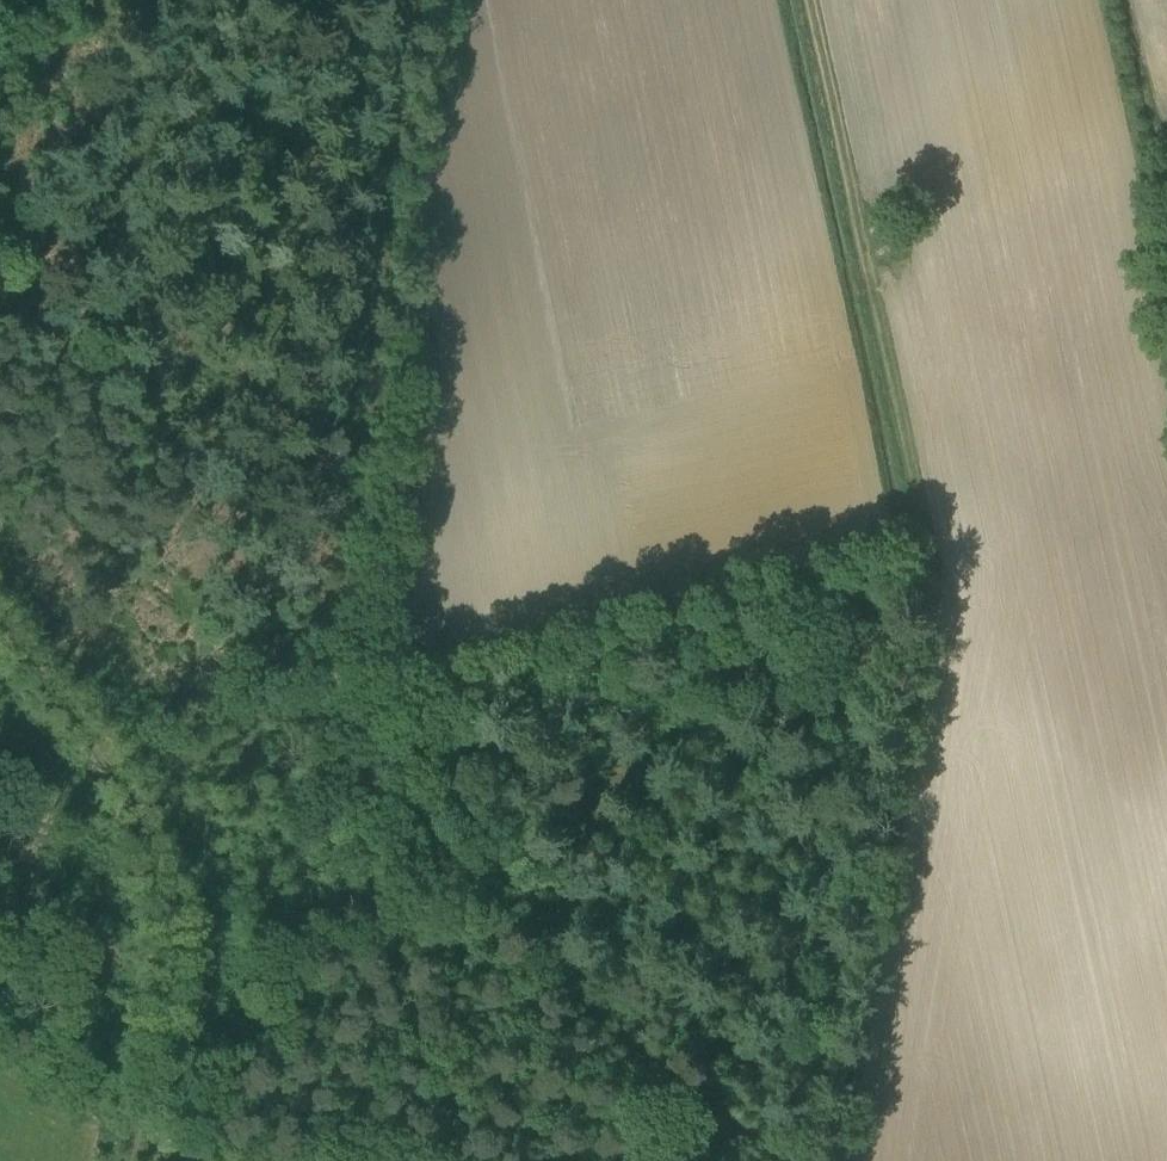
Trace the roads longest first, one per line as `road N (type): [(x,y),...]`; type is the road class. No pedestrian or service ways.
road 1 (track): [(130,1160),(162,1039),(166,908),(123,783),(0,631)]

